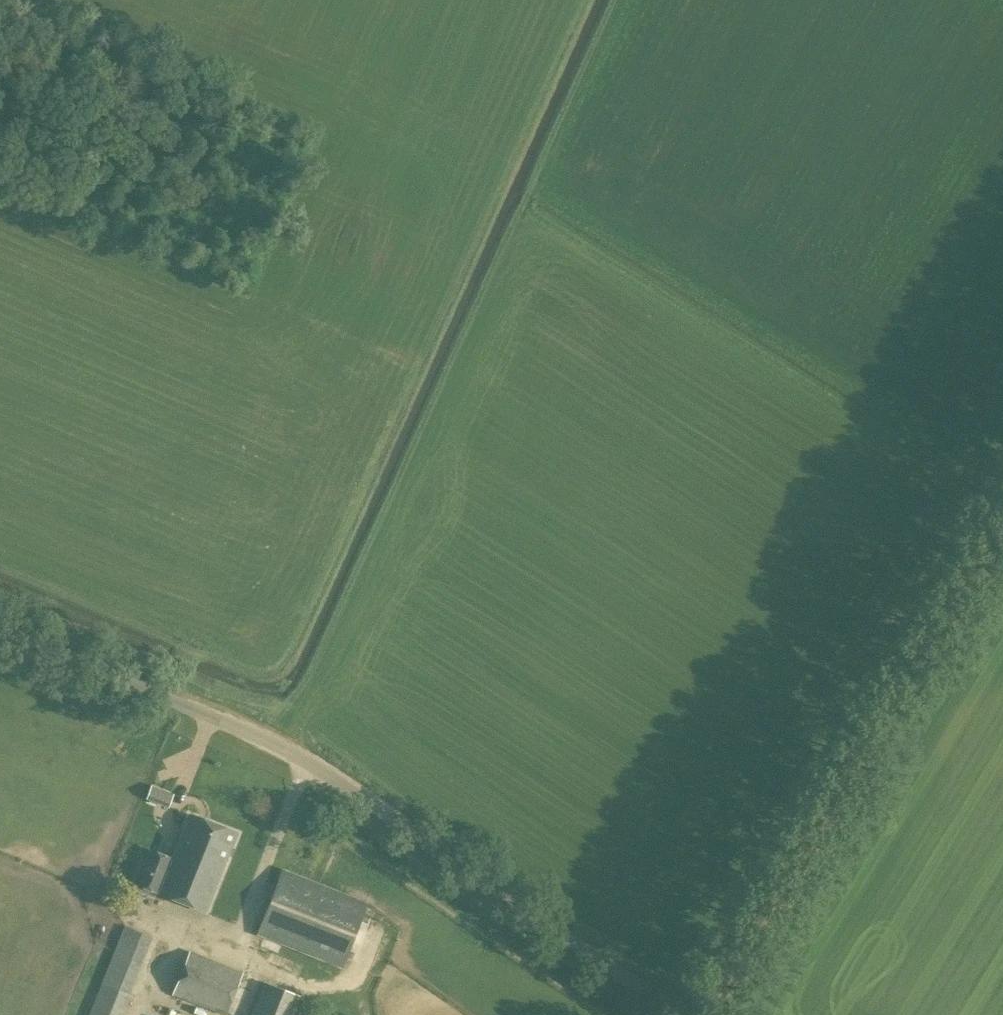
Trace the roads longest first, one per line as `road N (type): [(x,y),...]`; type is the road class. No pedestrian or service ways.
road 1 (unclassified): [(679,1014),(305,760),(0,627)]
road 2 (track): [(705,1014),(1002,539)]

